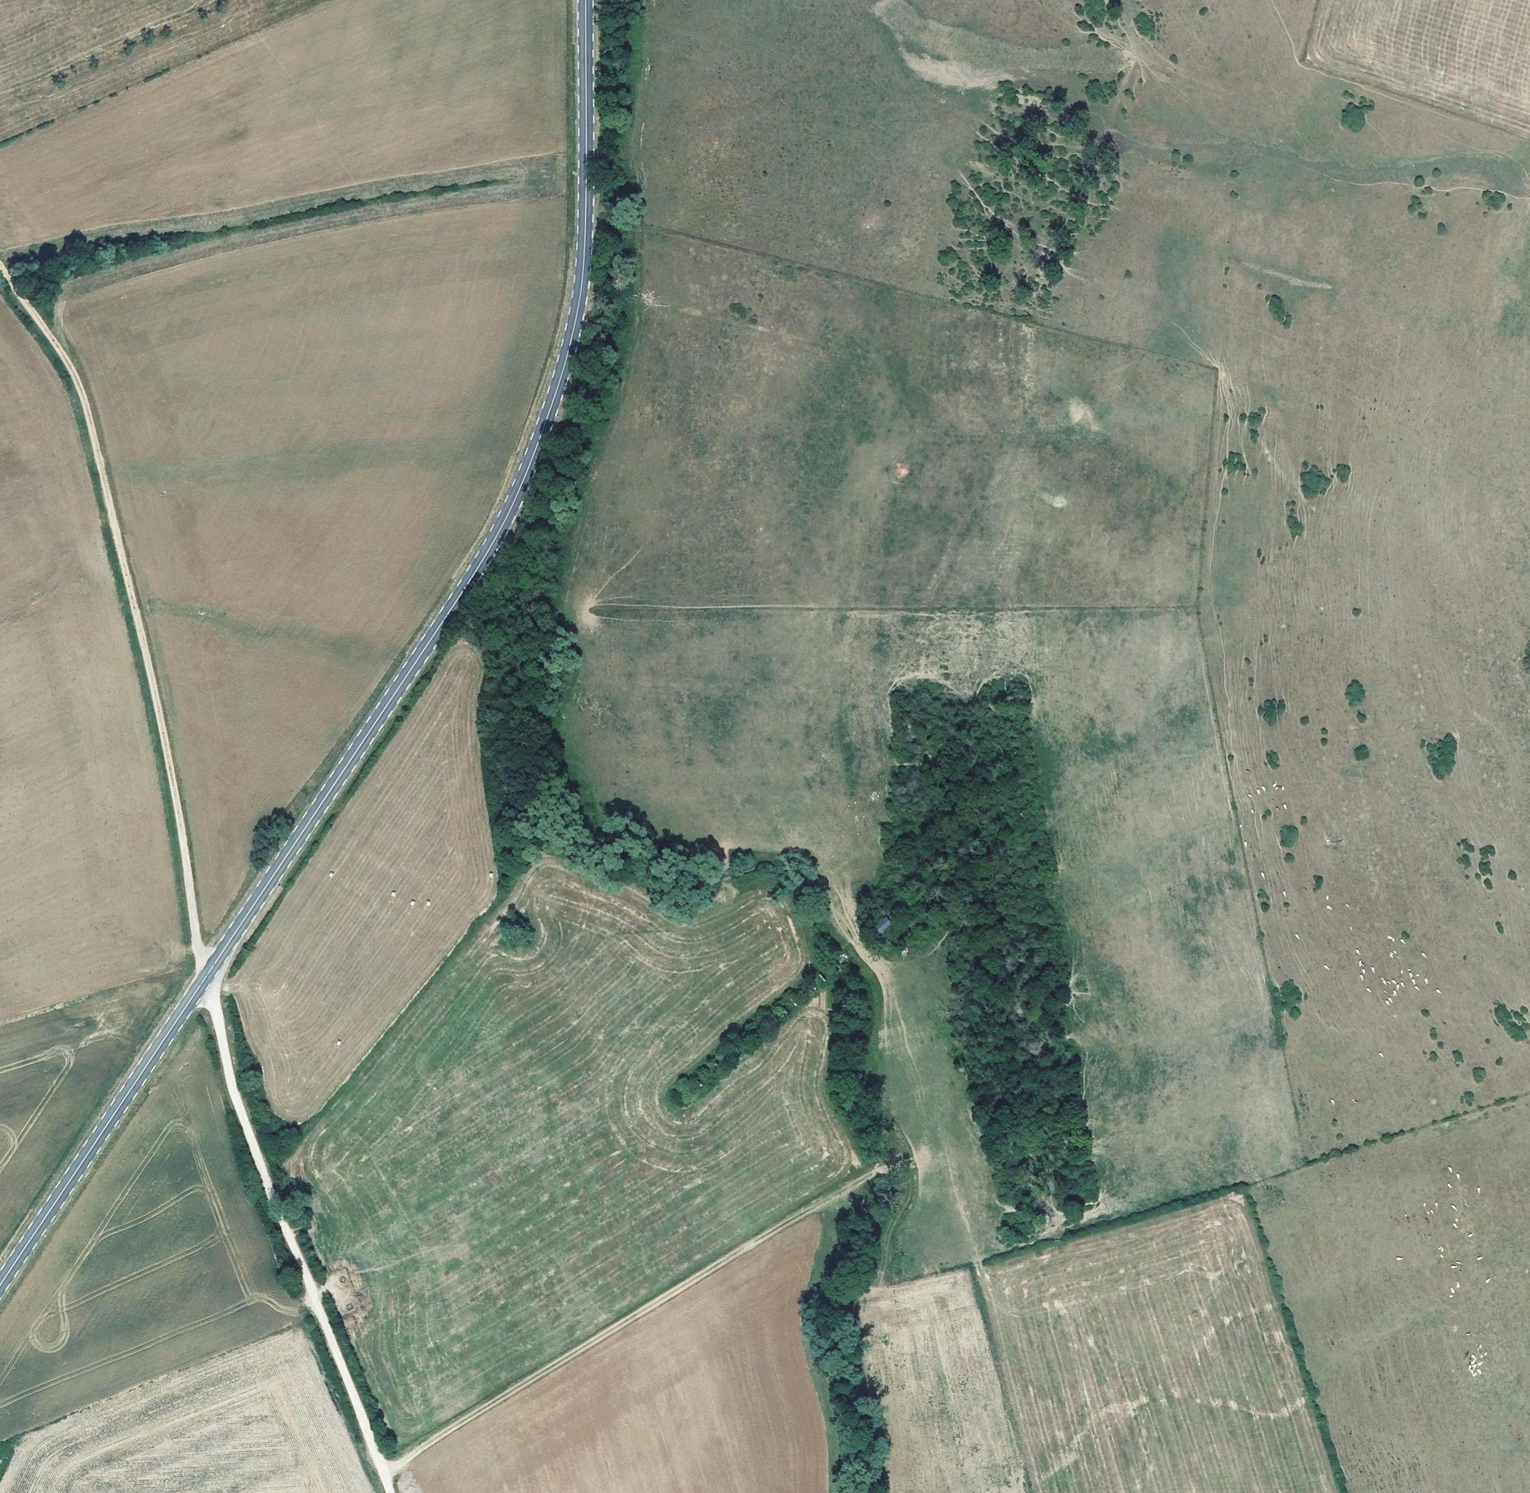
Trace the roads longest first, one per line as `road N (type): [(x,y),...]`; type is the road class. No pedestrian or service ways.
road 1 (secondary): [(587,0),(581,289),(561,380),(521,489),(451,610),(0,1286)]
road 2 (track): [(218,1024),(195,934),(161,715),(85,402),(61,351),(0,268)]

